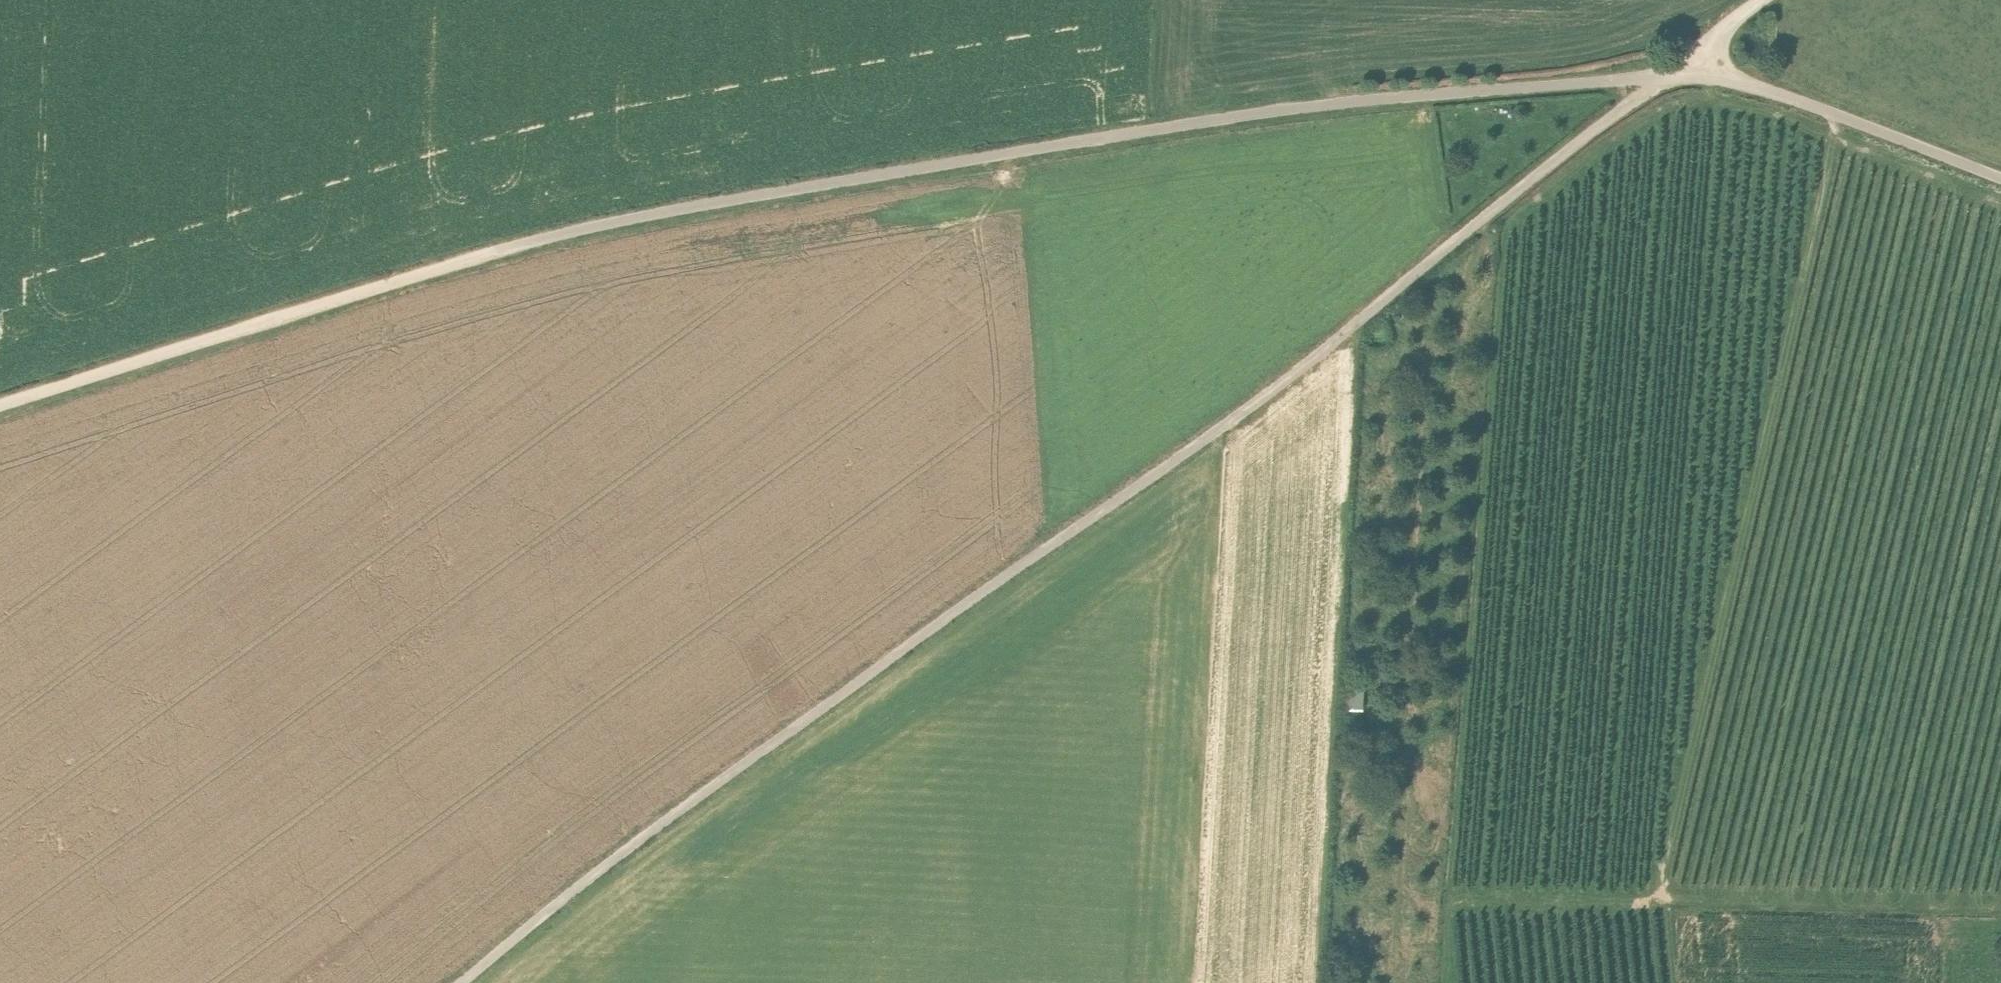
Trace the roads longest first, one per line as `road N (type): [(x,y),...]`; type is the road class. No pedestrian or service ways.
road 1 (track): [(0,407),(413,277),(646,218),(1299,107),(1661,75)]
road 2 (track): [(461,982),(709,787),(1277,387),(1661,75)]
road 3 (unclassified): [(1661,75),(1754,85),(2000,178)]
road 4 (track): [(1661,75),(1762,0)]

